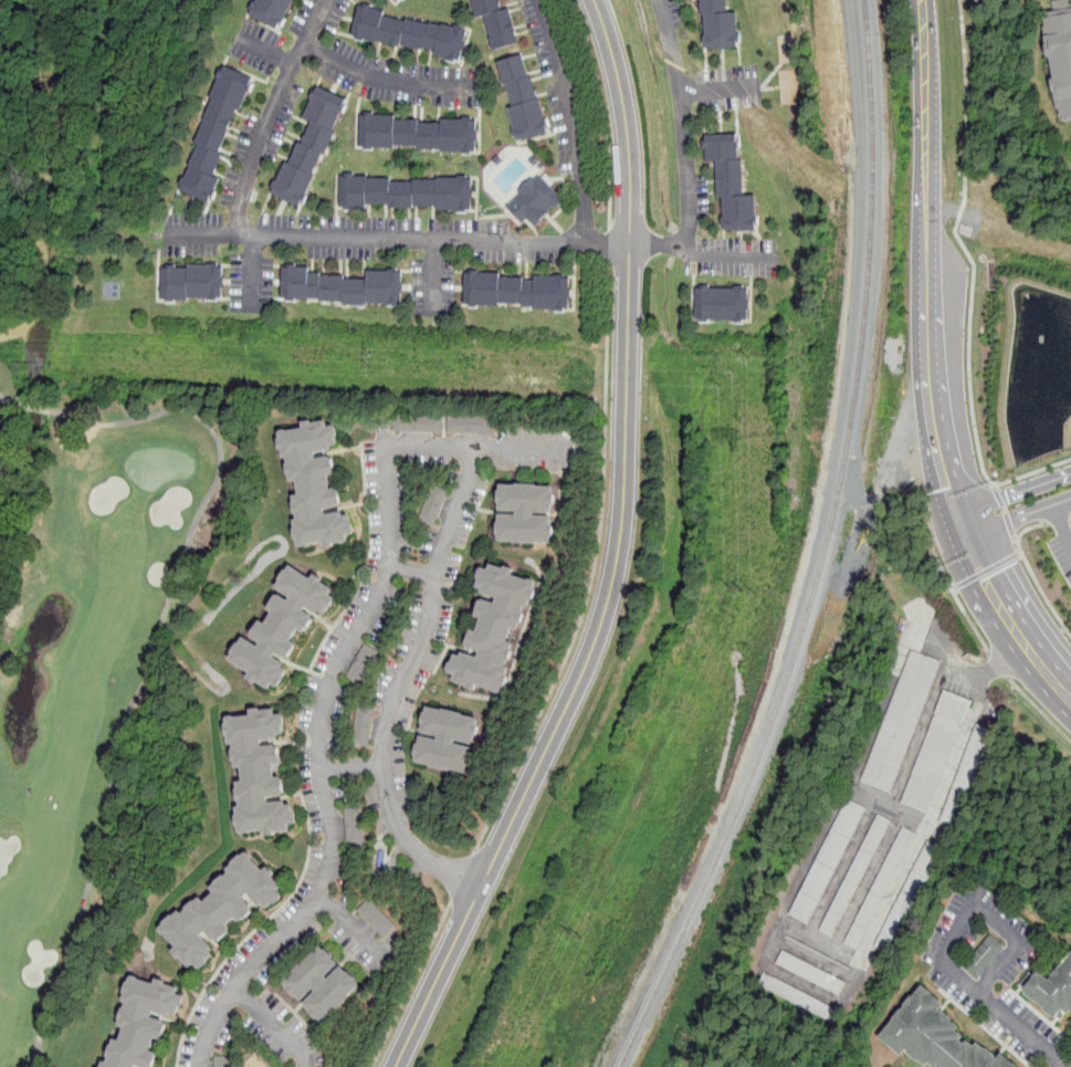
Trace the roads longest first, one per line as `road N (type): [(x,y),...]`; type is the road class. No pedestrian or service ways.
road 1 (residential): [(395,1066),(595,647),(619,554),(632,209),(620,84),(592,0)]
road 2 (secondary): [(1070,705),(985,578),(949,489),(933,415),(921,0)]
road 3 (residential): [(632,243),(166,233)]
road 4 (residential): [(327,0),(246,184),(248,299)]
road 5 (residential): [(661,0),(680,93),(687,242),(632,243)]
road 6 (residential): [(540,0),(563,66),(589,241)]
road 7 (residential): [(304,42),(388,80),(481,87)]
road 8 (residential): [(1065,1066),(948,967)]

